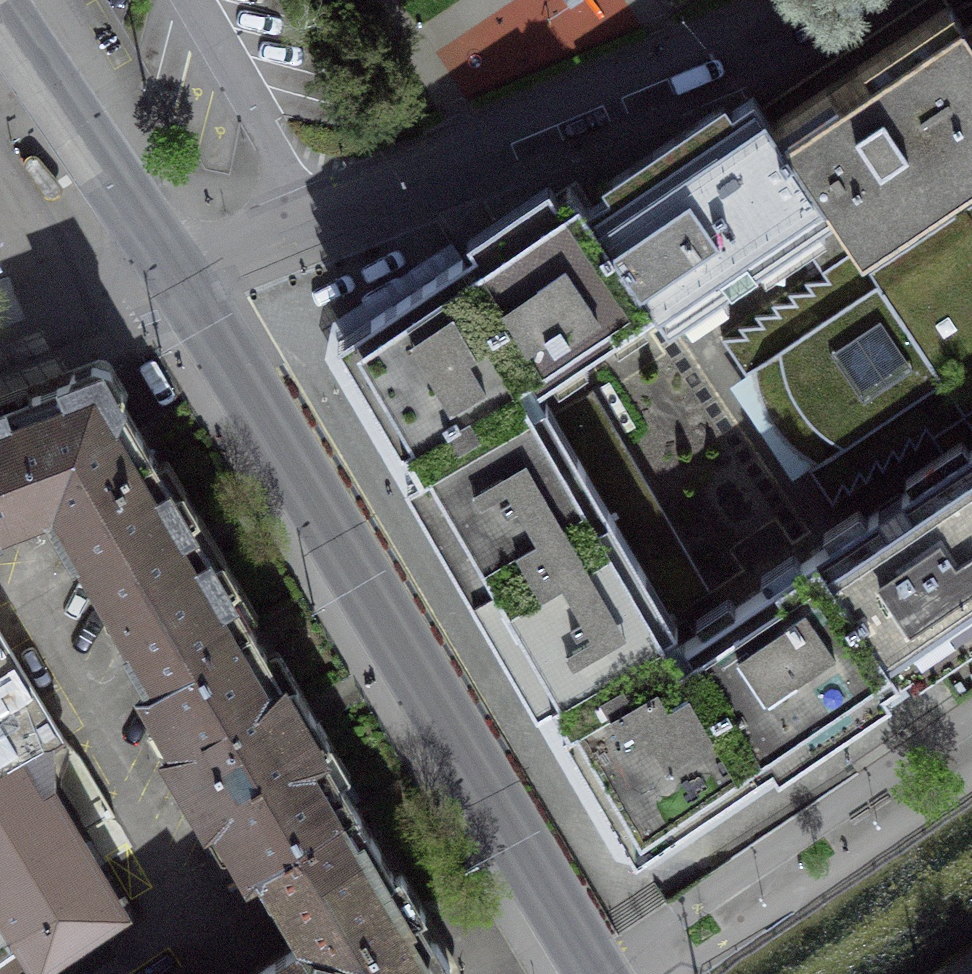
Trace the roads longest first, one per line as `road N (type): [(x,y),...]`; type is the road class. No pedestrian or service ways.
road 1 (residential): [(597,973),(163,267)]
road 2 (residential): [(163,267),(855,0)]
road 3 (residential): [(77,695),(206,923),(129,973)]
road 4 (residential): [(163,267),(0,21)]
road 5 (residential): [(0,334),(163,267)]

